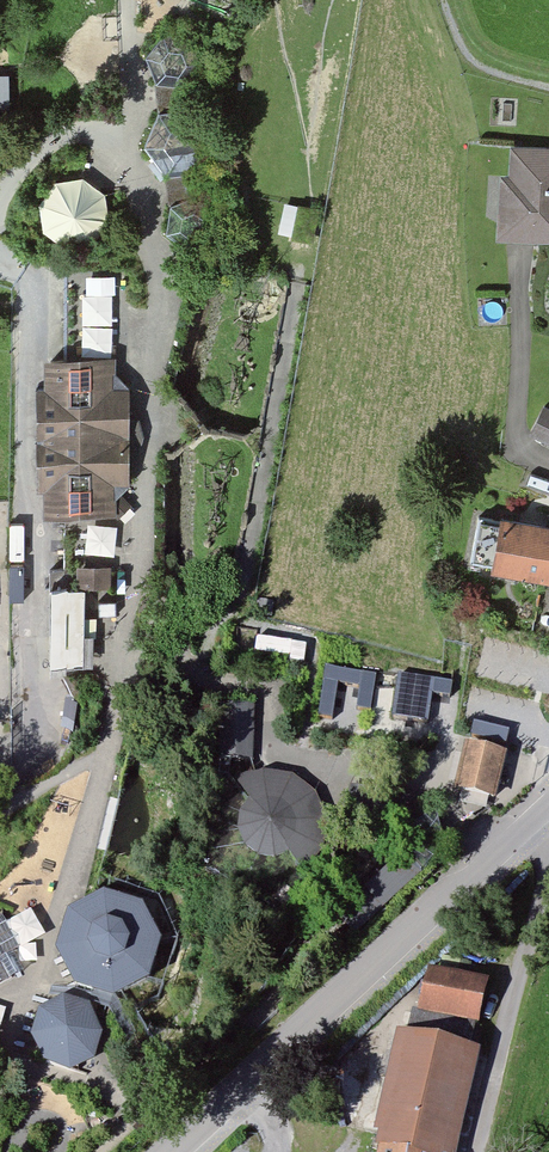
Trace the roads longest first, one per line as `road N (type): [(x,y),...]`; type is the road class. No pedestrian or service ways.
road 1 (unclassified): [(170,1151),(548,803)]

